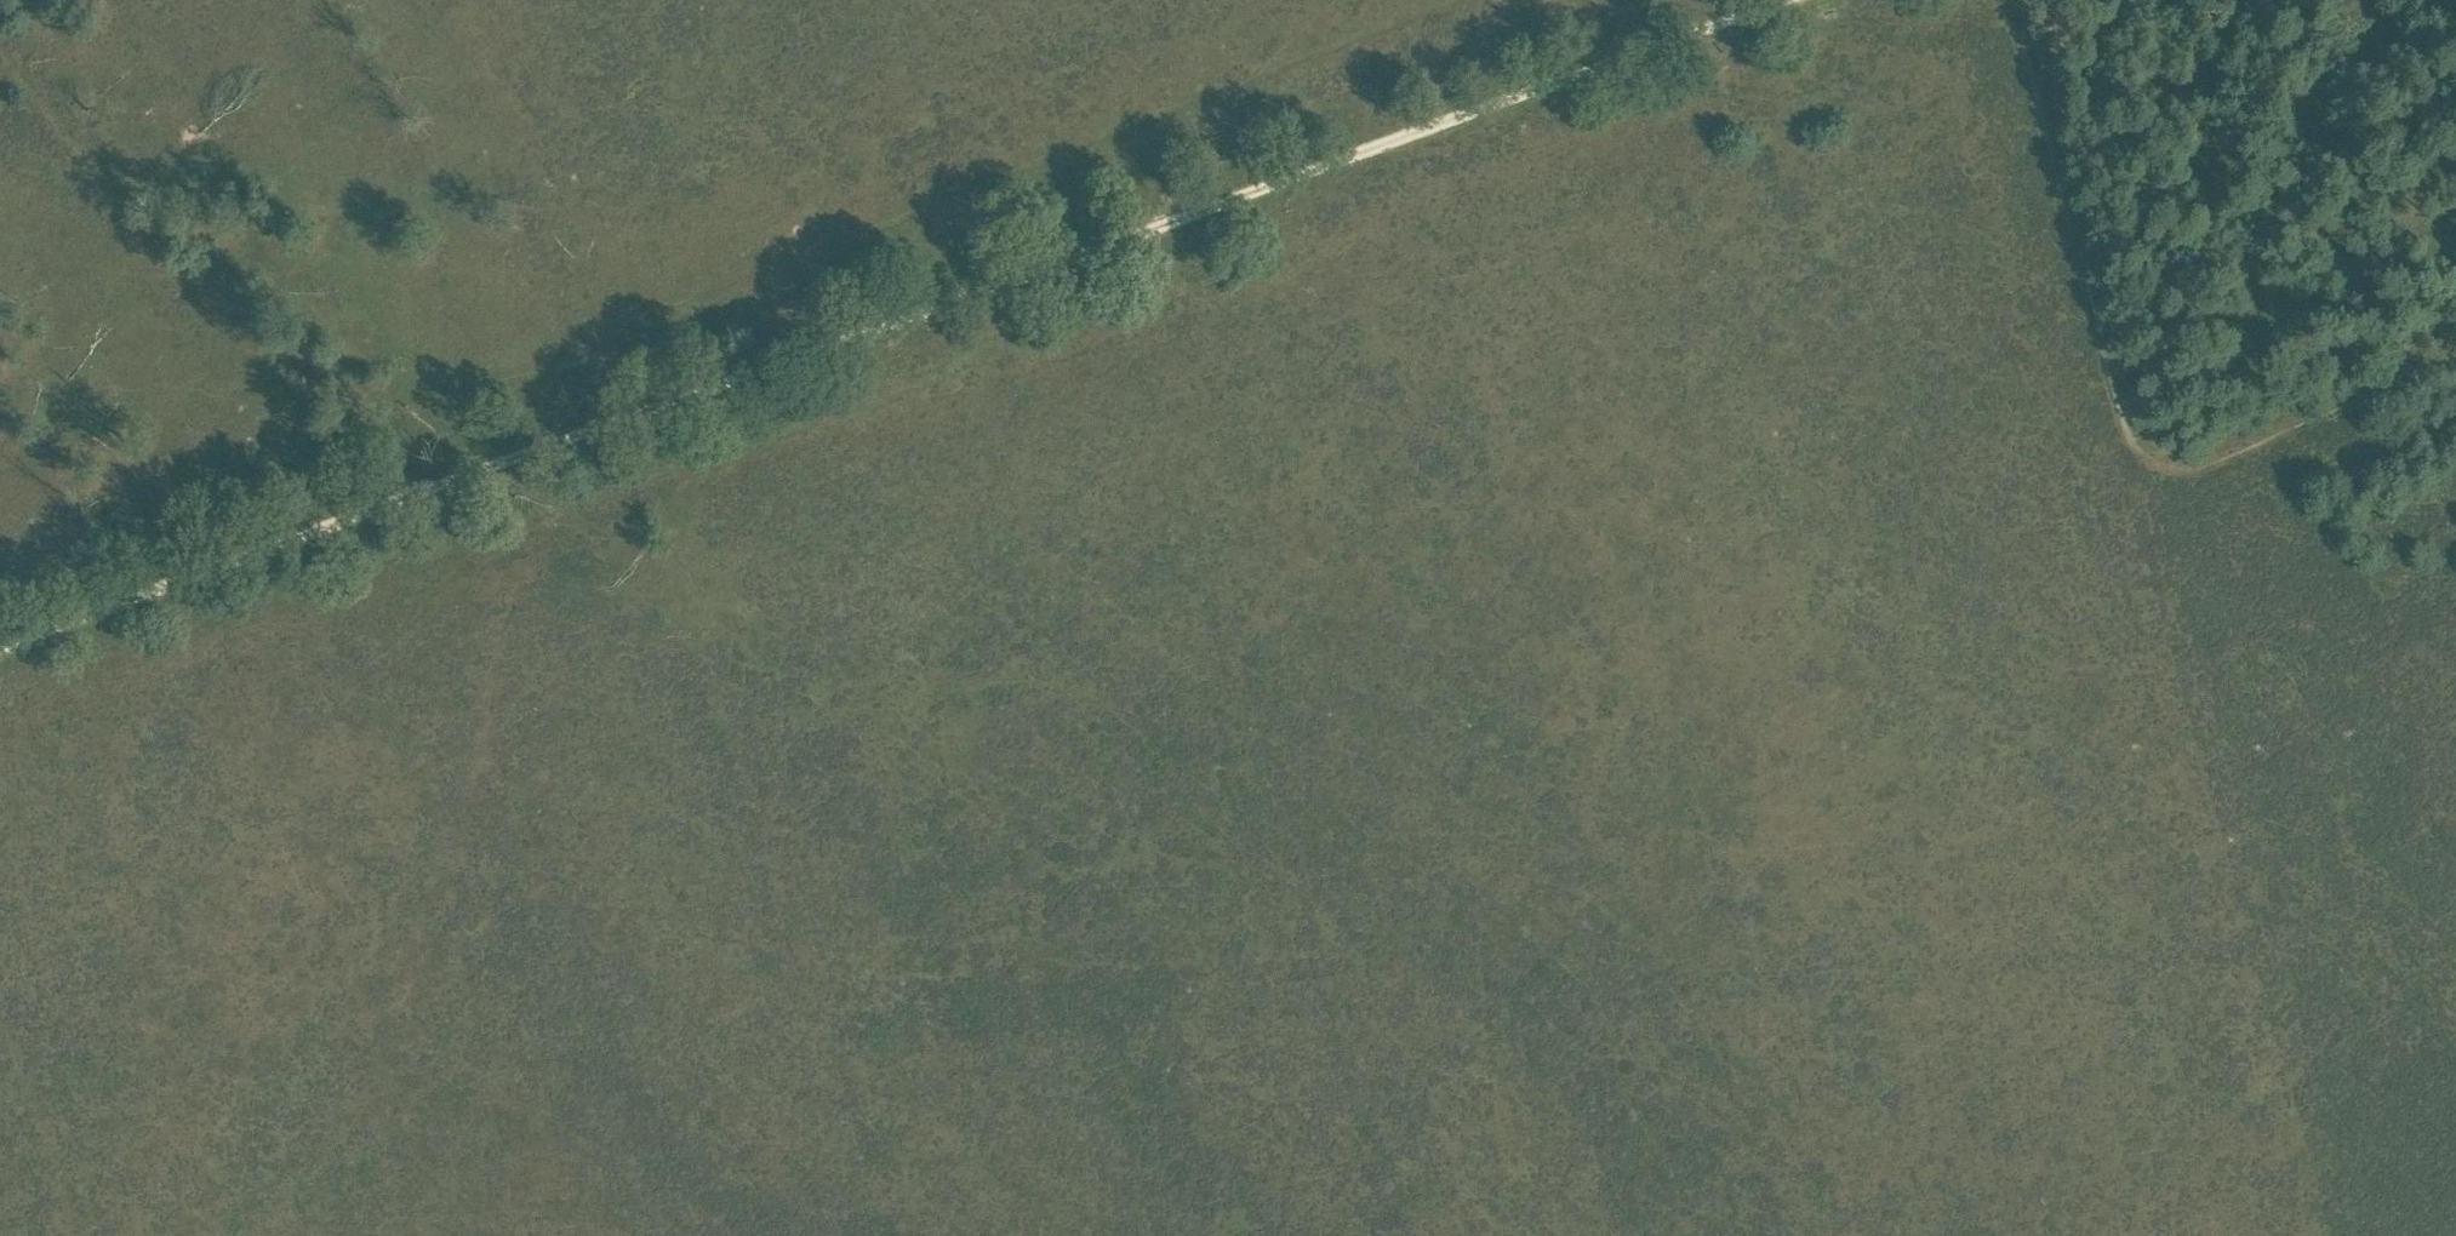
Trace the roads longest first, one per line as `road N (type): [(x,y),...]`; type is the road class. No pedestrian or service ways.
road 1 (track): [(1785,0),(0,645)]
road 2 (track): [(1988,0),(2025,57),(2127,439),(2155,467),(2185,471),(2219,462),(2455,358)]

